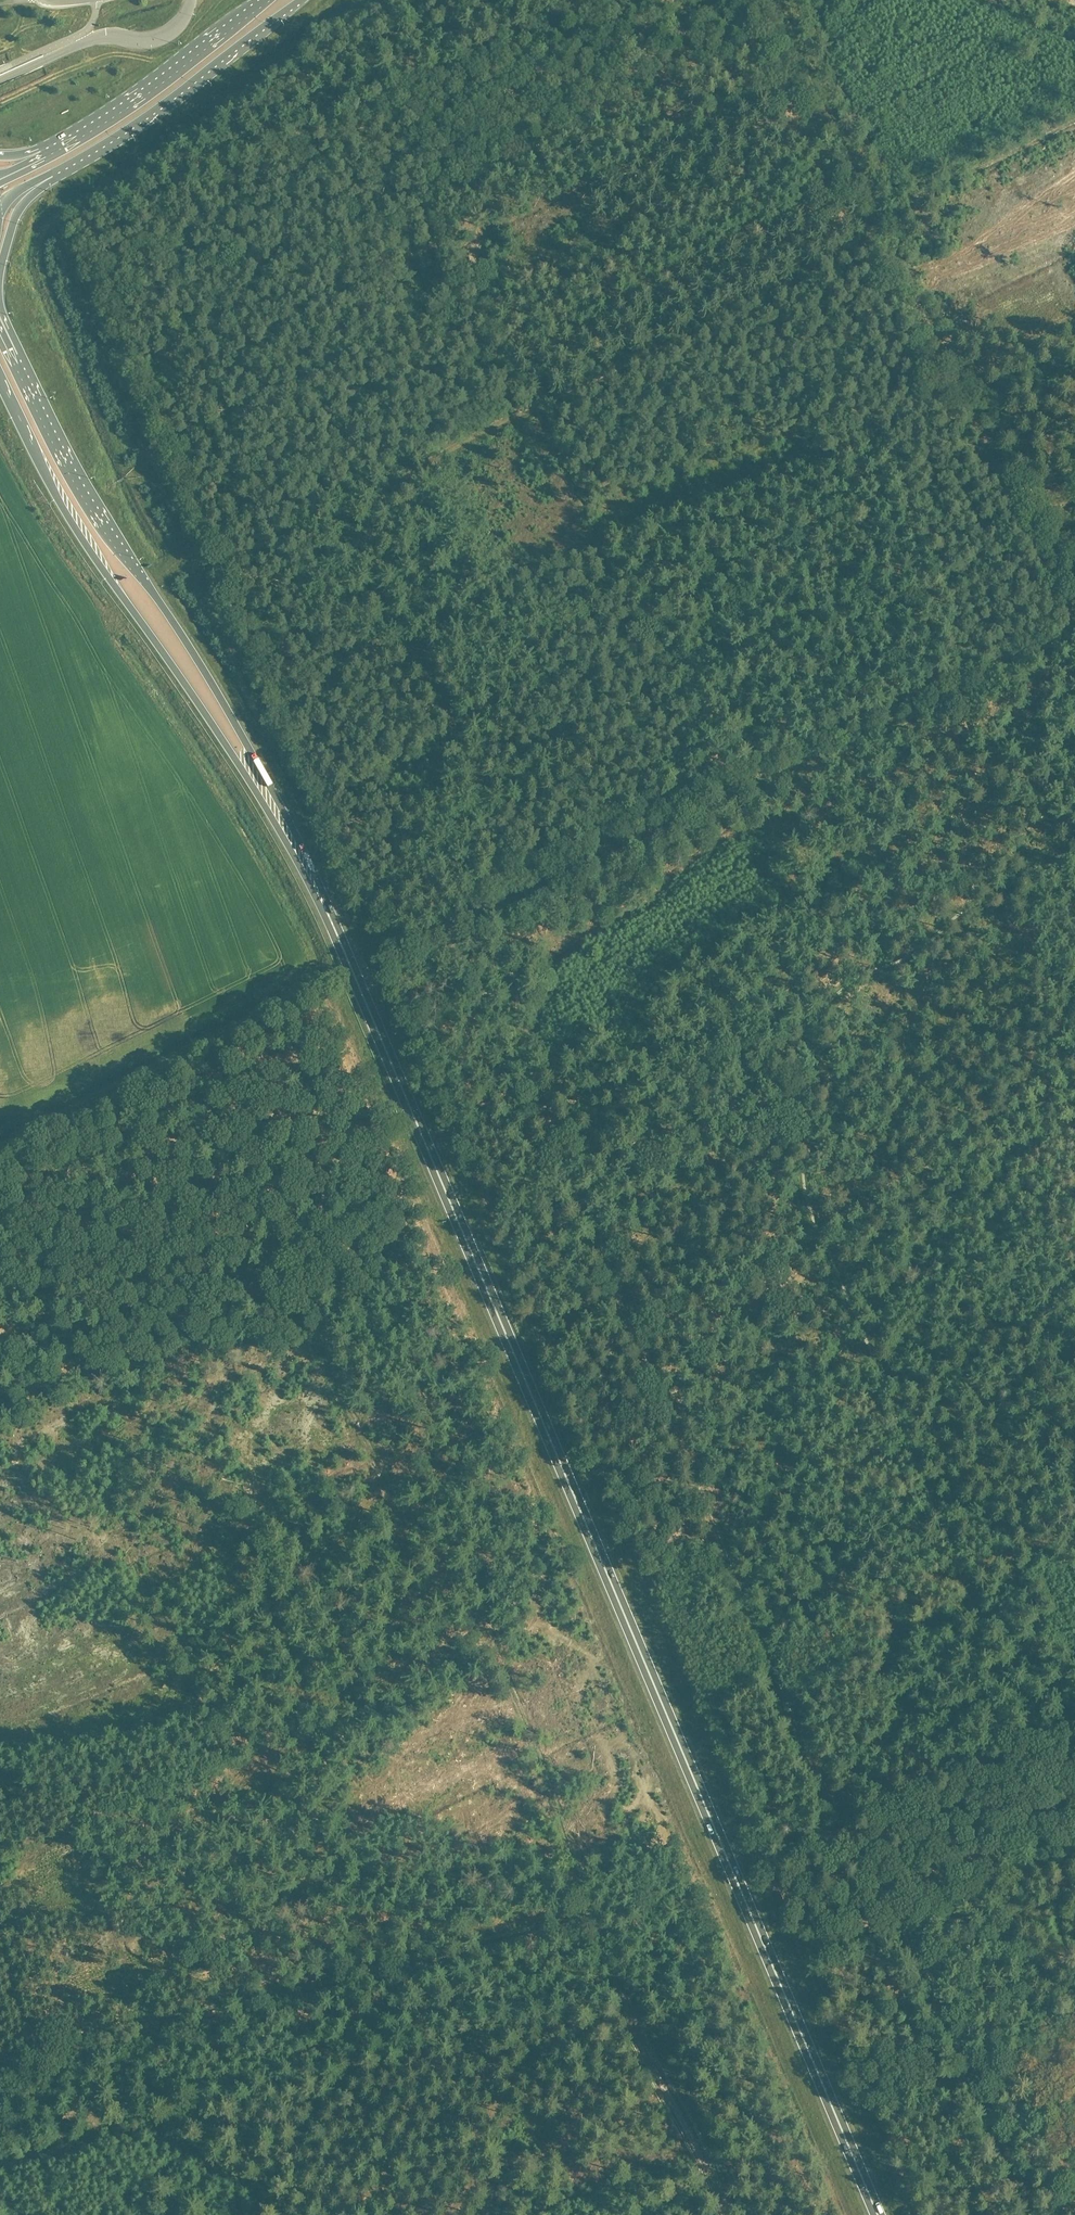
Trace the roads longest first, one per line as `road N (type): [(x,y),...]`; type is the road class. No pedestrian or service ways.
road 1 (track): [(848,1833),(767,1666),(505,1036),(496,896),(1074,632)]
road 2 (trunk): [(878,2214),(319,895)]
road 3 (track): [(0,2074),(583,1920),(722,2214)]
road 4 (trunk): [(319,895),(232,718),(81,489),(1,334)]
road 5 (trunk): [(0,382),(72,524),(319,895)]
road 6 (track): [(1074,624),(1020,529),(882,227)]
road 7 (track): [(848,1833),(958,2039),(1034,2214)]
road 8 (trunk): [(55,176),(142,124),(303,0)]
road 9 (trunk): [(266,0),(117,116),(44,159)]
road 10 (track): [(1074,1708),(848,1833)]
road 11 (track): [(882,227),(773,0)]
road 12 (unclassified): [(0,80),(97,37),(156,39),(179,21),(190,0)]

